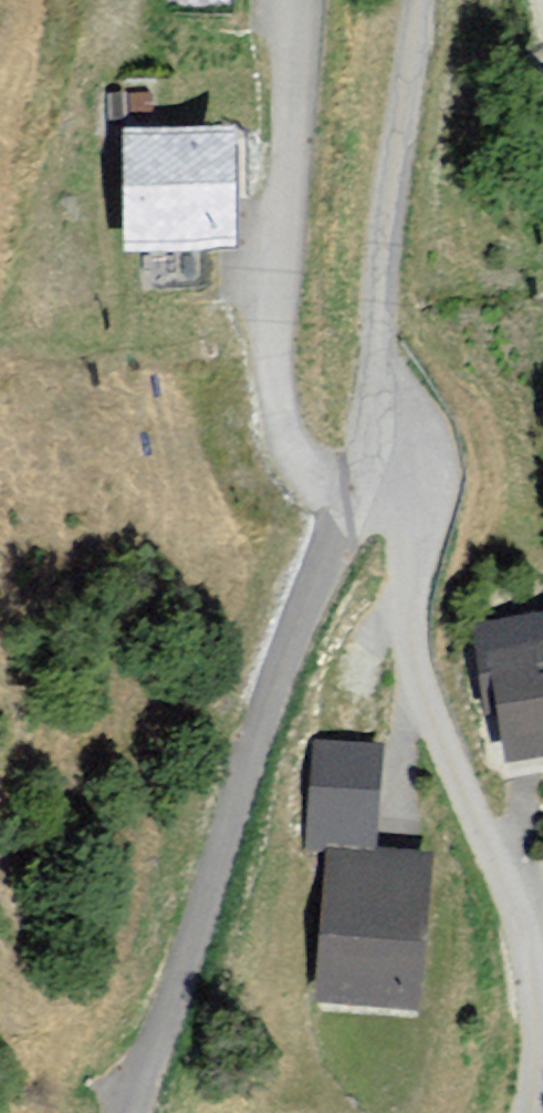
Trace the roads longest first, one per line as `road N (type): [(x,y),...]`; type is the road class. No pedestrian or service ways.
road 1 (residential): [(133,1112),(234,802),(340,544),(370,442)]
road 2 (residential): [(370,442),(400,466),(417,508),(410,642),(524,932),(537,1010),(528,1112)]
road 3 (residential): [(370,442),(425,0)]

